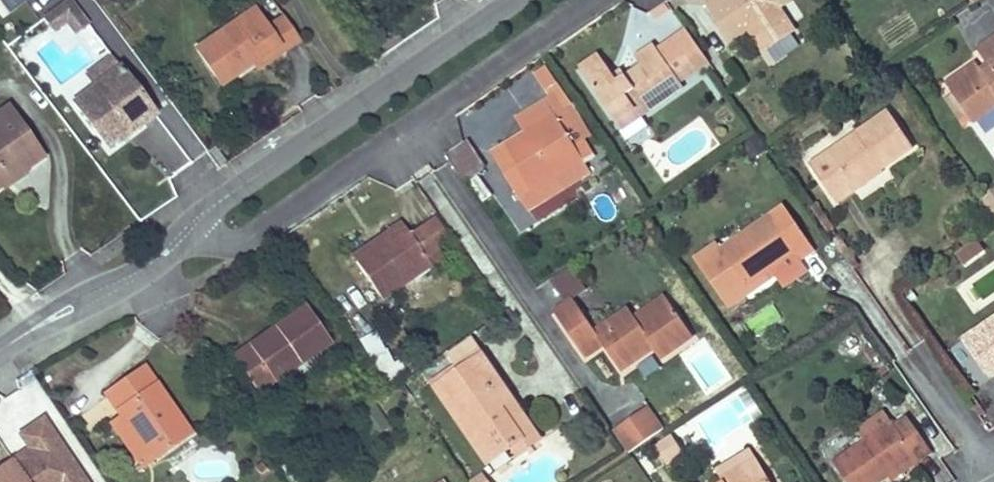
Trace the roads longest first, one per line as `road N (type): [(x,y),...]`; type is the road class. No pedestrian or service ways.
road 1 (residential): [(165,248),(240,244),(261,233),(596,0)]
road 2 (residential): [(165,248),(198,215),(516,0)]
road 3 (residential): [(0,363),(135,277),(165,248)]

